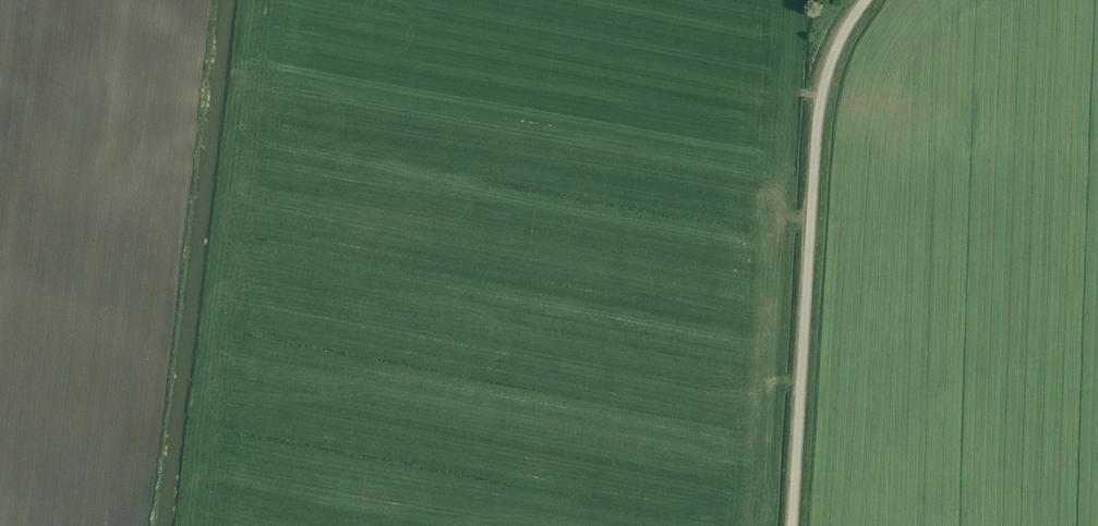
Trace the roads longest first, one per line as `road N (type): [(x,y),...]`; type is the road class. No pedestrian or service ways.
road 1 (unclassified): [(792,525),(816,127),(838,45),(865,0)]

